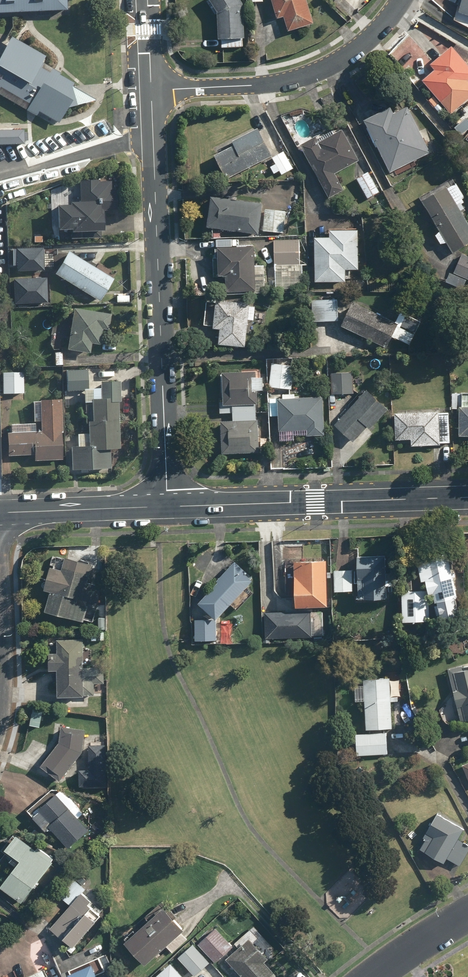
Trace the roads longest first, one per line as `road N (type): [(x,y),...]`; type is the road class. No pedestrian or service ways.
road 1 (residential): [(150,93),(168,508)]
road 2 (tertiary): [(467,500),(168,508)]
road 3 (residential): [(150,93),(263,87),(320,71),(364,45),(402,0)]
road 4 (tertiary): [(168,508),(0,514)]

